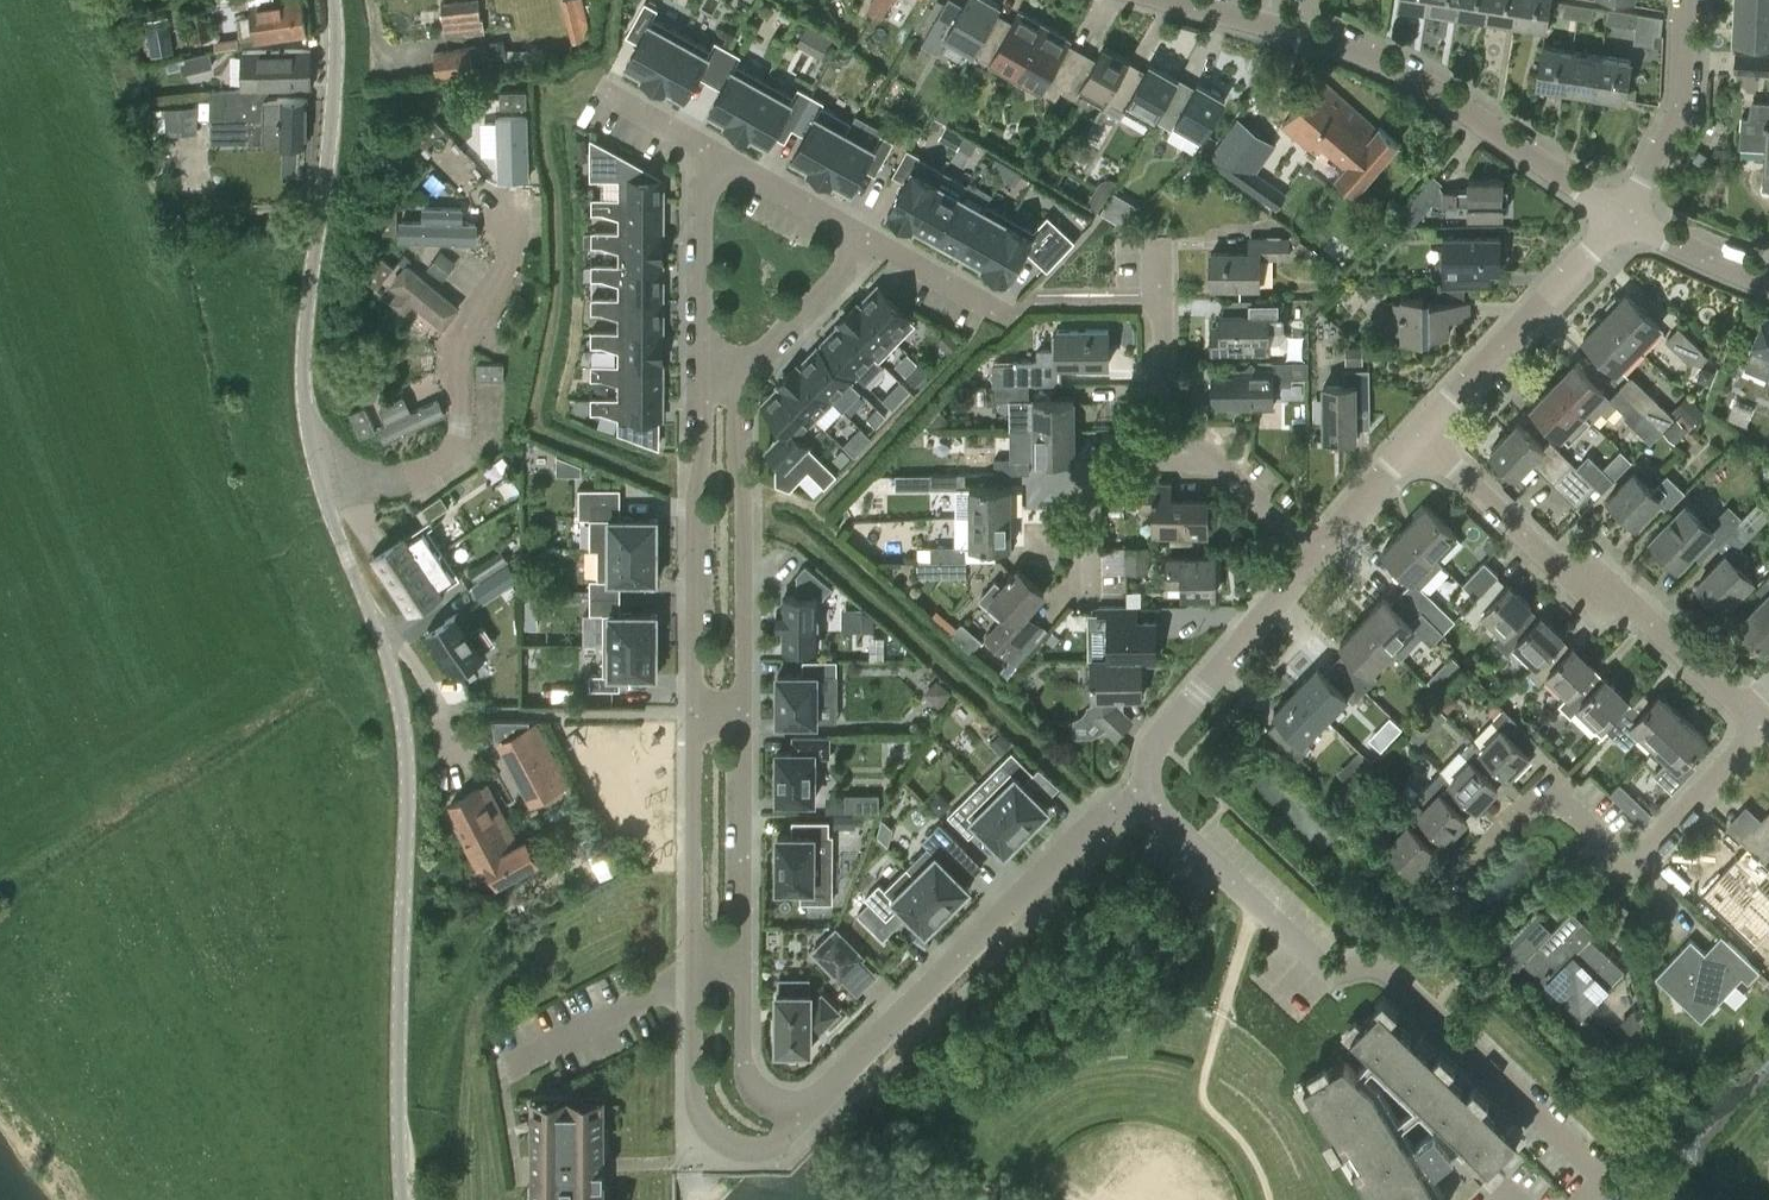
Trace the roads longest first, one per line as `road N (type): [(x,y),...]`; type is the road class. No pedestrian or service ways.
road 1 (residential): [(1584,1199),(1605,1178),(1385,968),(1329,973),(1148,789)]
road 2 (tertiary): [(403,1199),(398,1001),(407,742),(376,625)]
road 3 (residential): [(1623,215),(1372,59),(1158,0)]
road 4 (tertiary): [(319,478),(303,407),(302,350),(335,78),(333,0)]
road 5 (residential): [(1148,789),(1108,811),(815,1102)]
road 6 (residential): [(1447,885),(1546,795),(1624,860),(1640,857),(1757,731),(1747,710)]
road 7 (residential): [(1747,710),(1601,584),(1569,580),(1415,432)]
road 8 (residential): [(319,478),(401,479),(456,450),(463,421),(453,375),(457,341),(518,255),(504,198)]
road 9 (residential): [(708,372),(696,518),(696,716)]
road 10 (residential): [(746,717),(746,516),(736,451),(745,380)]
road 11 (residential): [(1415,432),(1623,215)]
road 12 (residential): [(696,967),(695,1105),(708,1132),(734,1147),(763,1147),(815,1102)]
road 13 (residential): [(1148,789),(1155,741),(1312,552)]
road 14 (residential): [(696,716),(696,967)]
road 15 (residential): [(745,966),(746,717)]
road 16 (residential): [(1686,0),(1680,102),(1623,215)]
road 17 (residential): [(707,151),(708,372)]
road 18 (residential): [(1087,598),(1086,498),(1166,424)]
road 19 (residential): [(1312,552),(1166,424)]
road 20 (residential): [(815,1102),(782,1105),(749,1086),(745,966)]
road 21 (residential): [(745,380),(755,356),(869,240)]
road 22 (residential): [(869,240),(707,151)]
road 23 (residential): [(1166,424),(1162,250)]
road 24 (residential): [(1312,552),(1415,432)]
road 25 (tertiary): [(376,625),(319,478)]
road 26 (residential): [(1768,275),(1623,215)]
road 27 (residential): [(869,240),(998,310)]
road 28 (residential): [(707,151),(601,93)]

